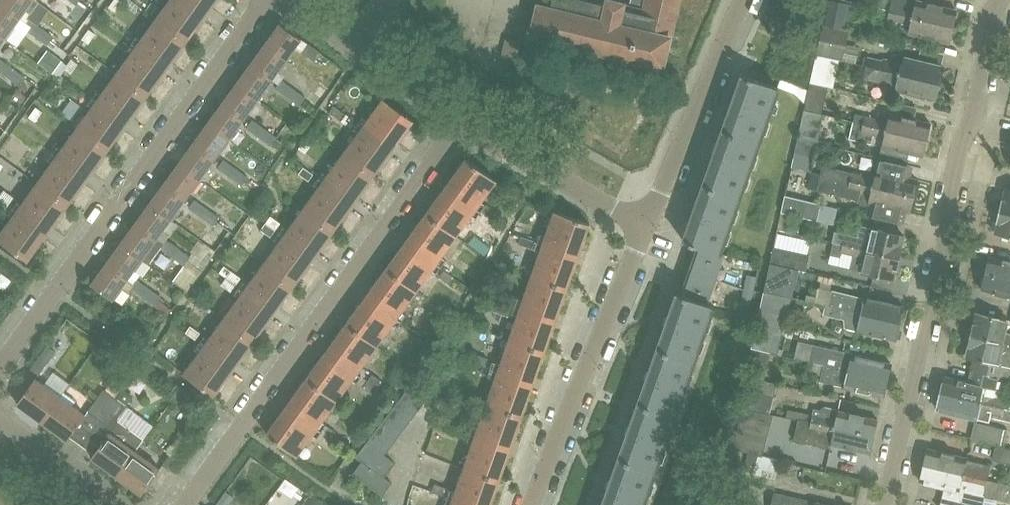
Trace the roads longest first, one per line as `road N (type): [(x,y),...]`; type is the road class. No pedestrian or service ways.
road 1 (residential): [(885,504),(947,238),(945,205),(962,138),(975,121),(989,21),(999,0)]
road 2 (residential): [(184,504),(464,113)]
road 3 (residential): [(0,371),(266,0)]
road 4 (unclassified): [(538,504),(648,231)]
road 5 (unclassified): [(648,231),(744,0)]
road 6 (residential): [(648,231),(464,113)]
road 7 (residential): [(112,504),(0,421)]
road 8 (residential): [(464,113),(360,42)]

